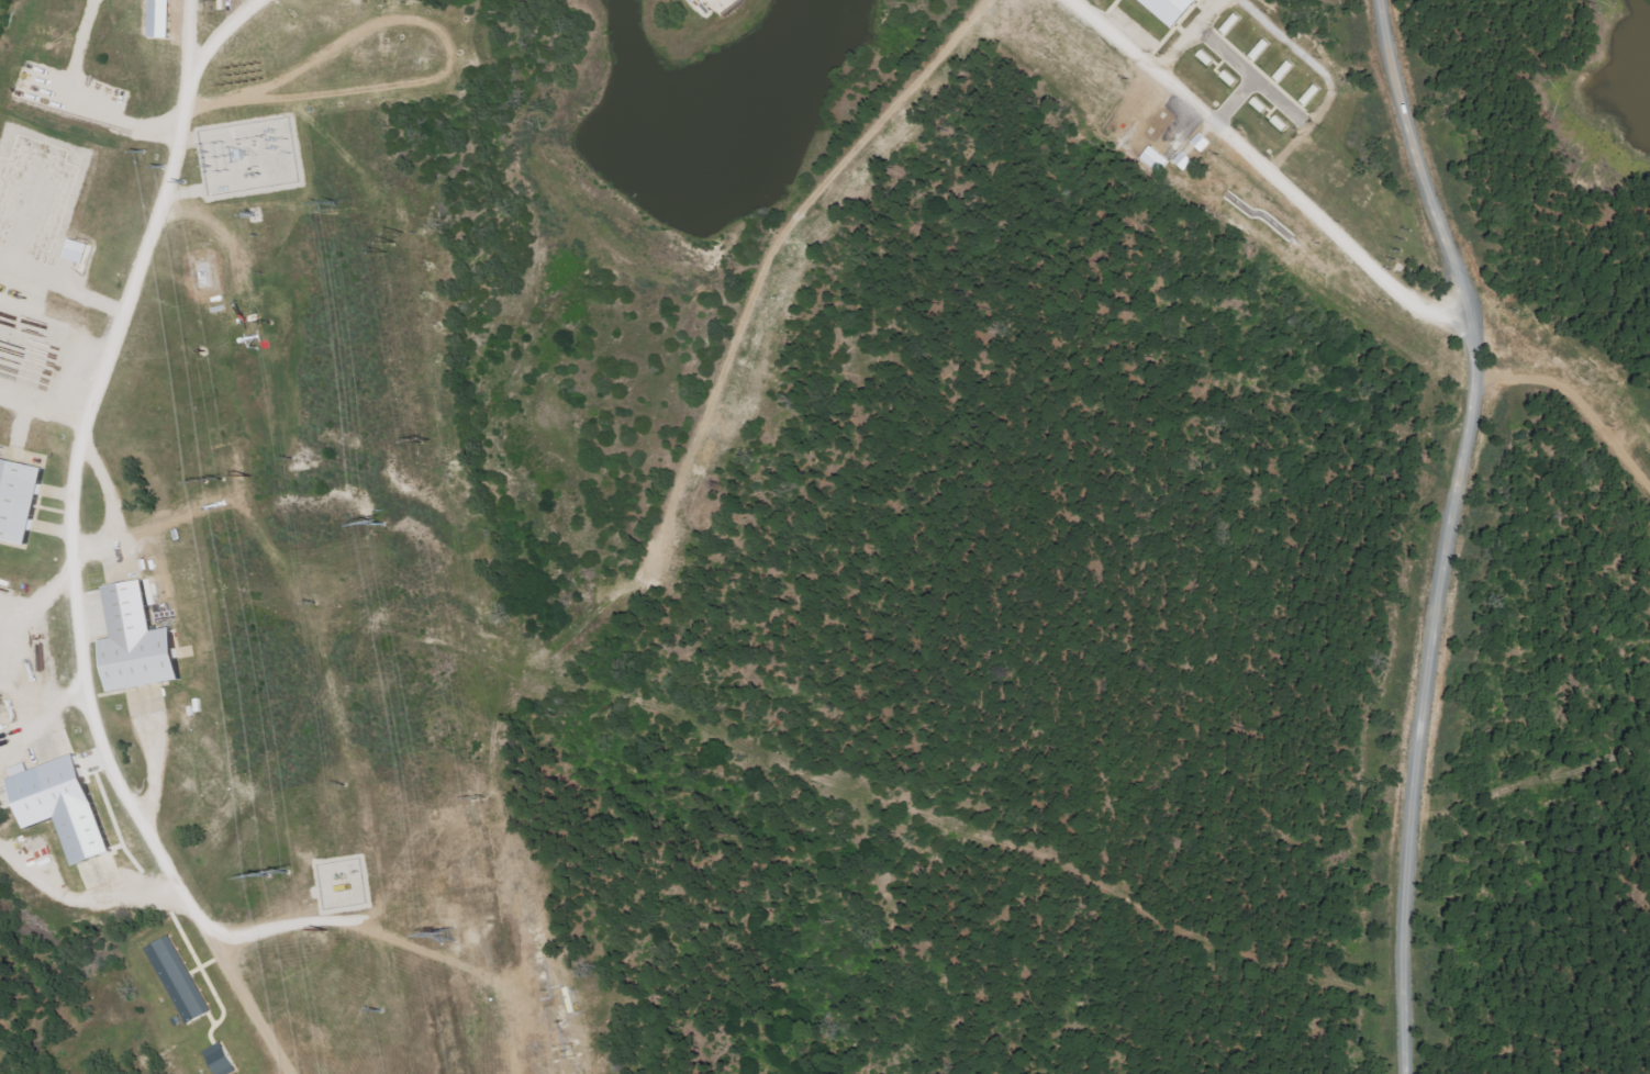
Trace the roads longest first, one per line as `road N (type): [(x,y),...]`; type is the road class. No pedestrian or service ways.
road 1 (residential): [(1402,1073),(1419,717),(1476,371),(1379,0)]

